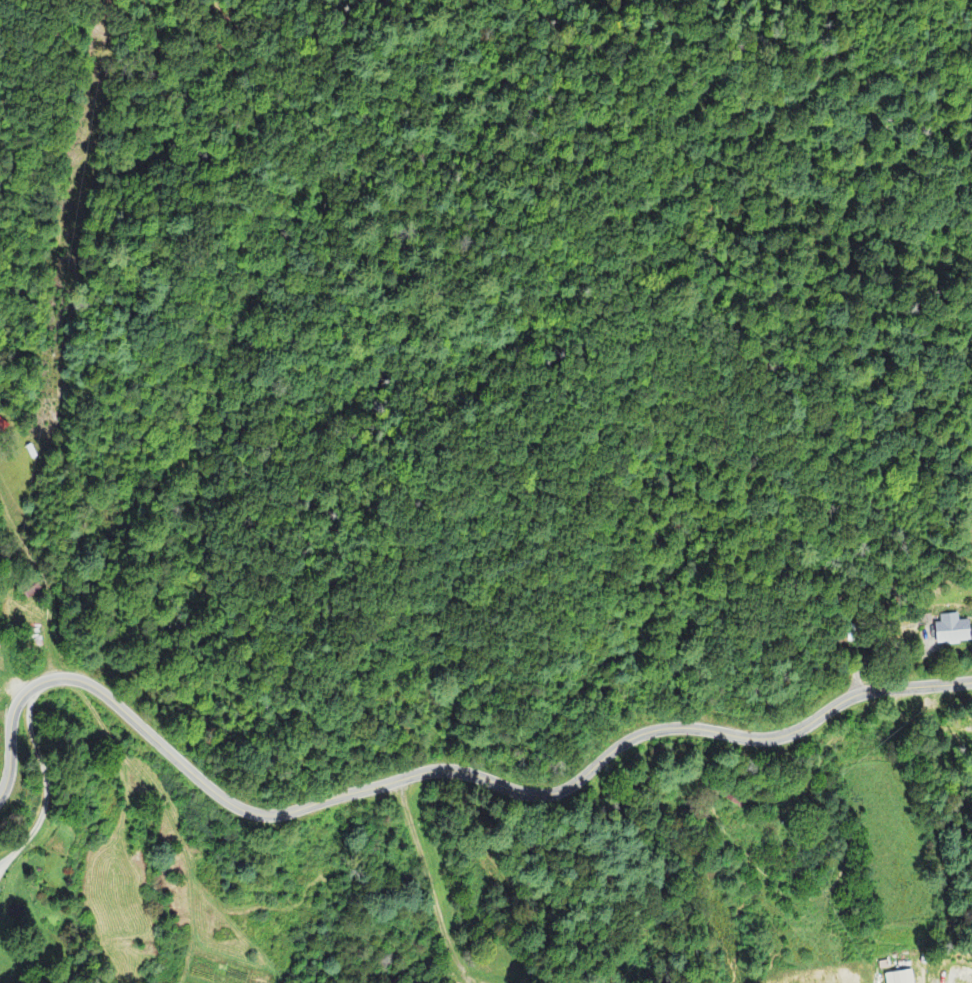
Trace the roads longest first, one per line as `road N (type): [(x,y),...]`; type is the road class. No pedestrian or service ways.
road 1 (residential): [(971,683),(862,694),(780,737),(672,758),(578,800),(464,811),(448,790),(318,821),(251,821),(103,692),(69,675),(30,688),(10,714),(0,799)]
road 2 (residential): [(488,982),(464,811)]

